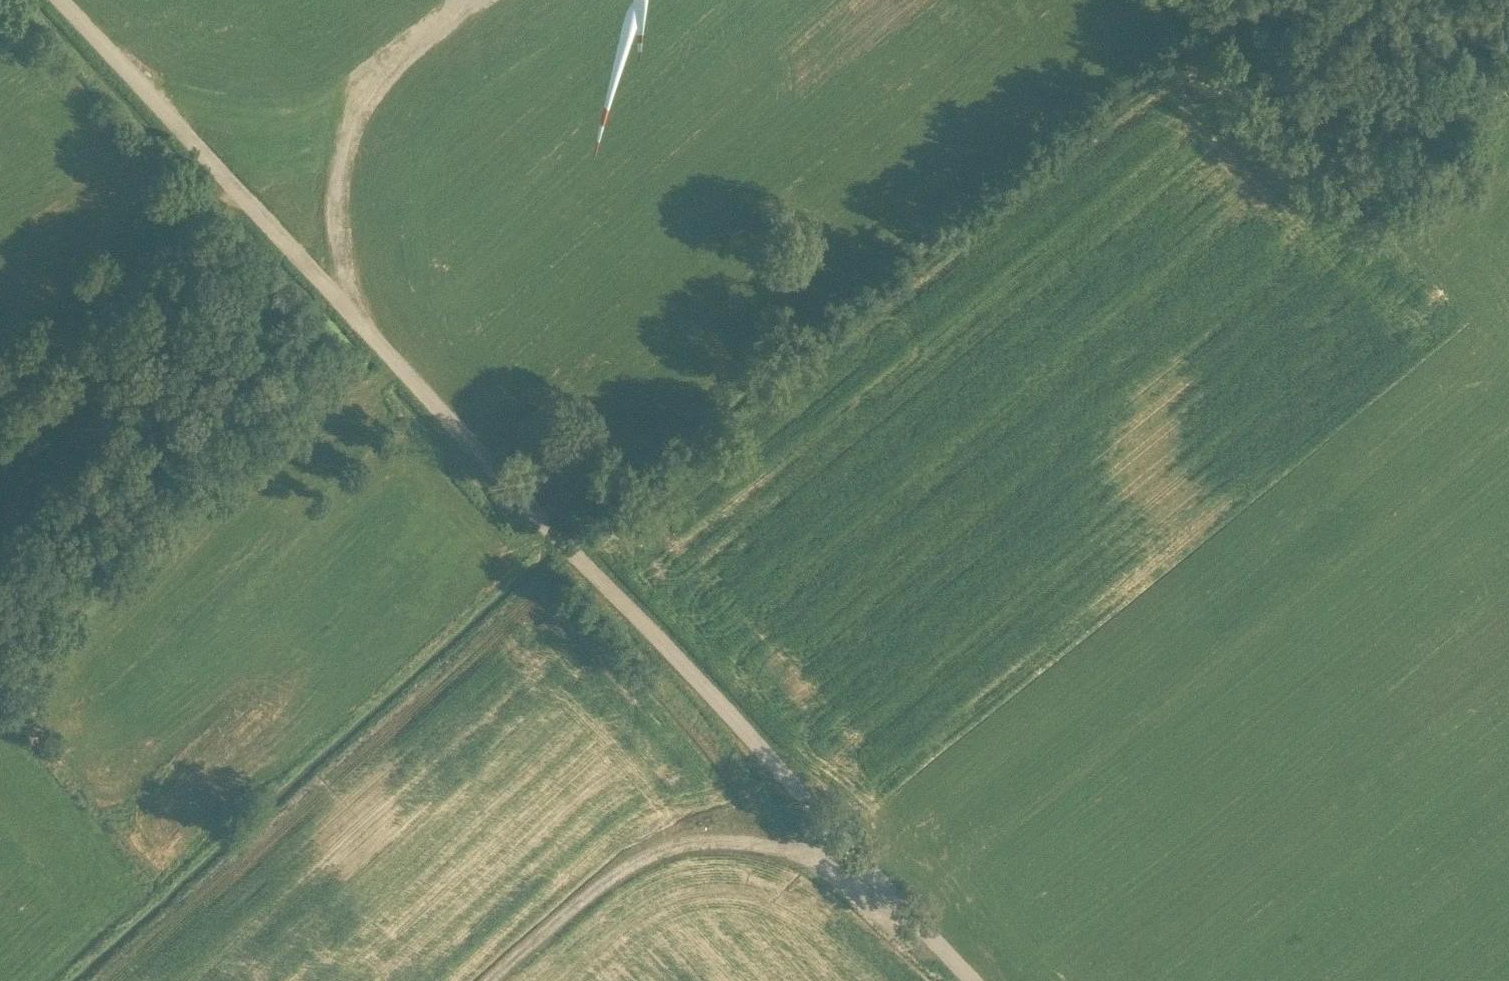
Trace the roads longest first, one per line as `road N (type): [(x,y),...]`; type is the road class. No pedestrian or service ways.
road 1 (track): [(1008,980),(114,0)]
road 2 (track): [(0,418),(276,178)]

